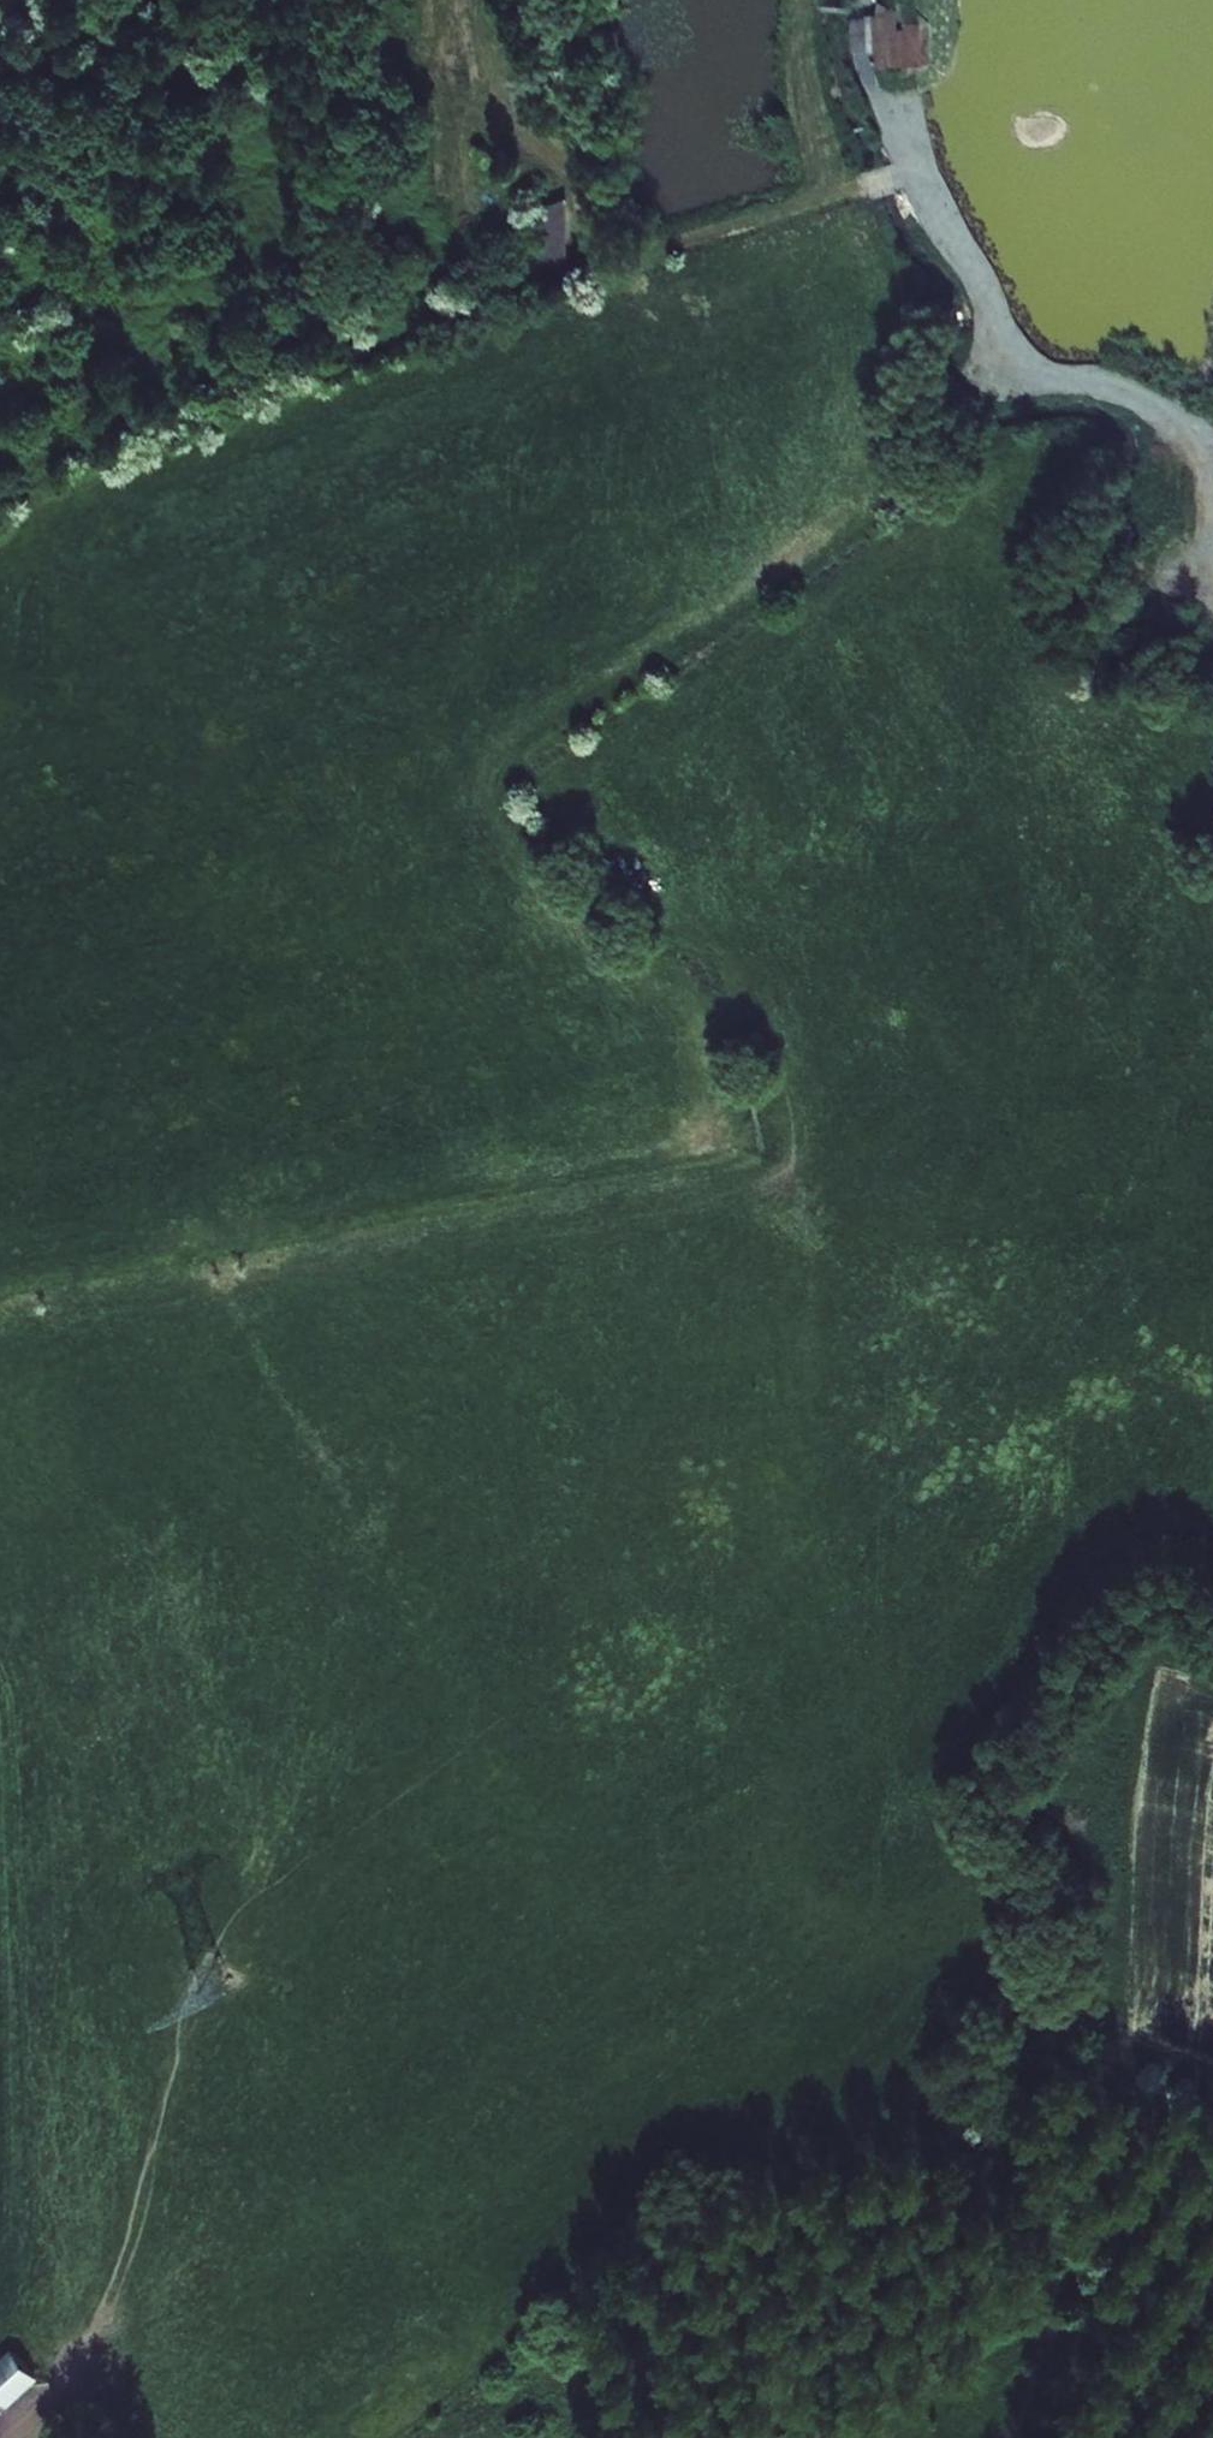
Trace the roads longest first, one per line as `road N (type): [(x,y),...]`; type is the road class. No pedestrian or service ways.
road 1 (track): [(1212,478),(1193,422),(1117,381),(1028,368),(993,330),(895,108)]
road 2 (track): [(182,2074),(84,2371),(37,2437)]

